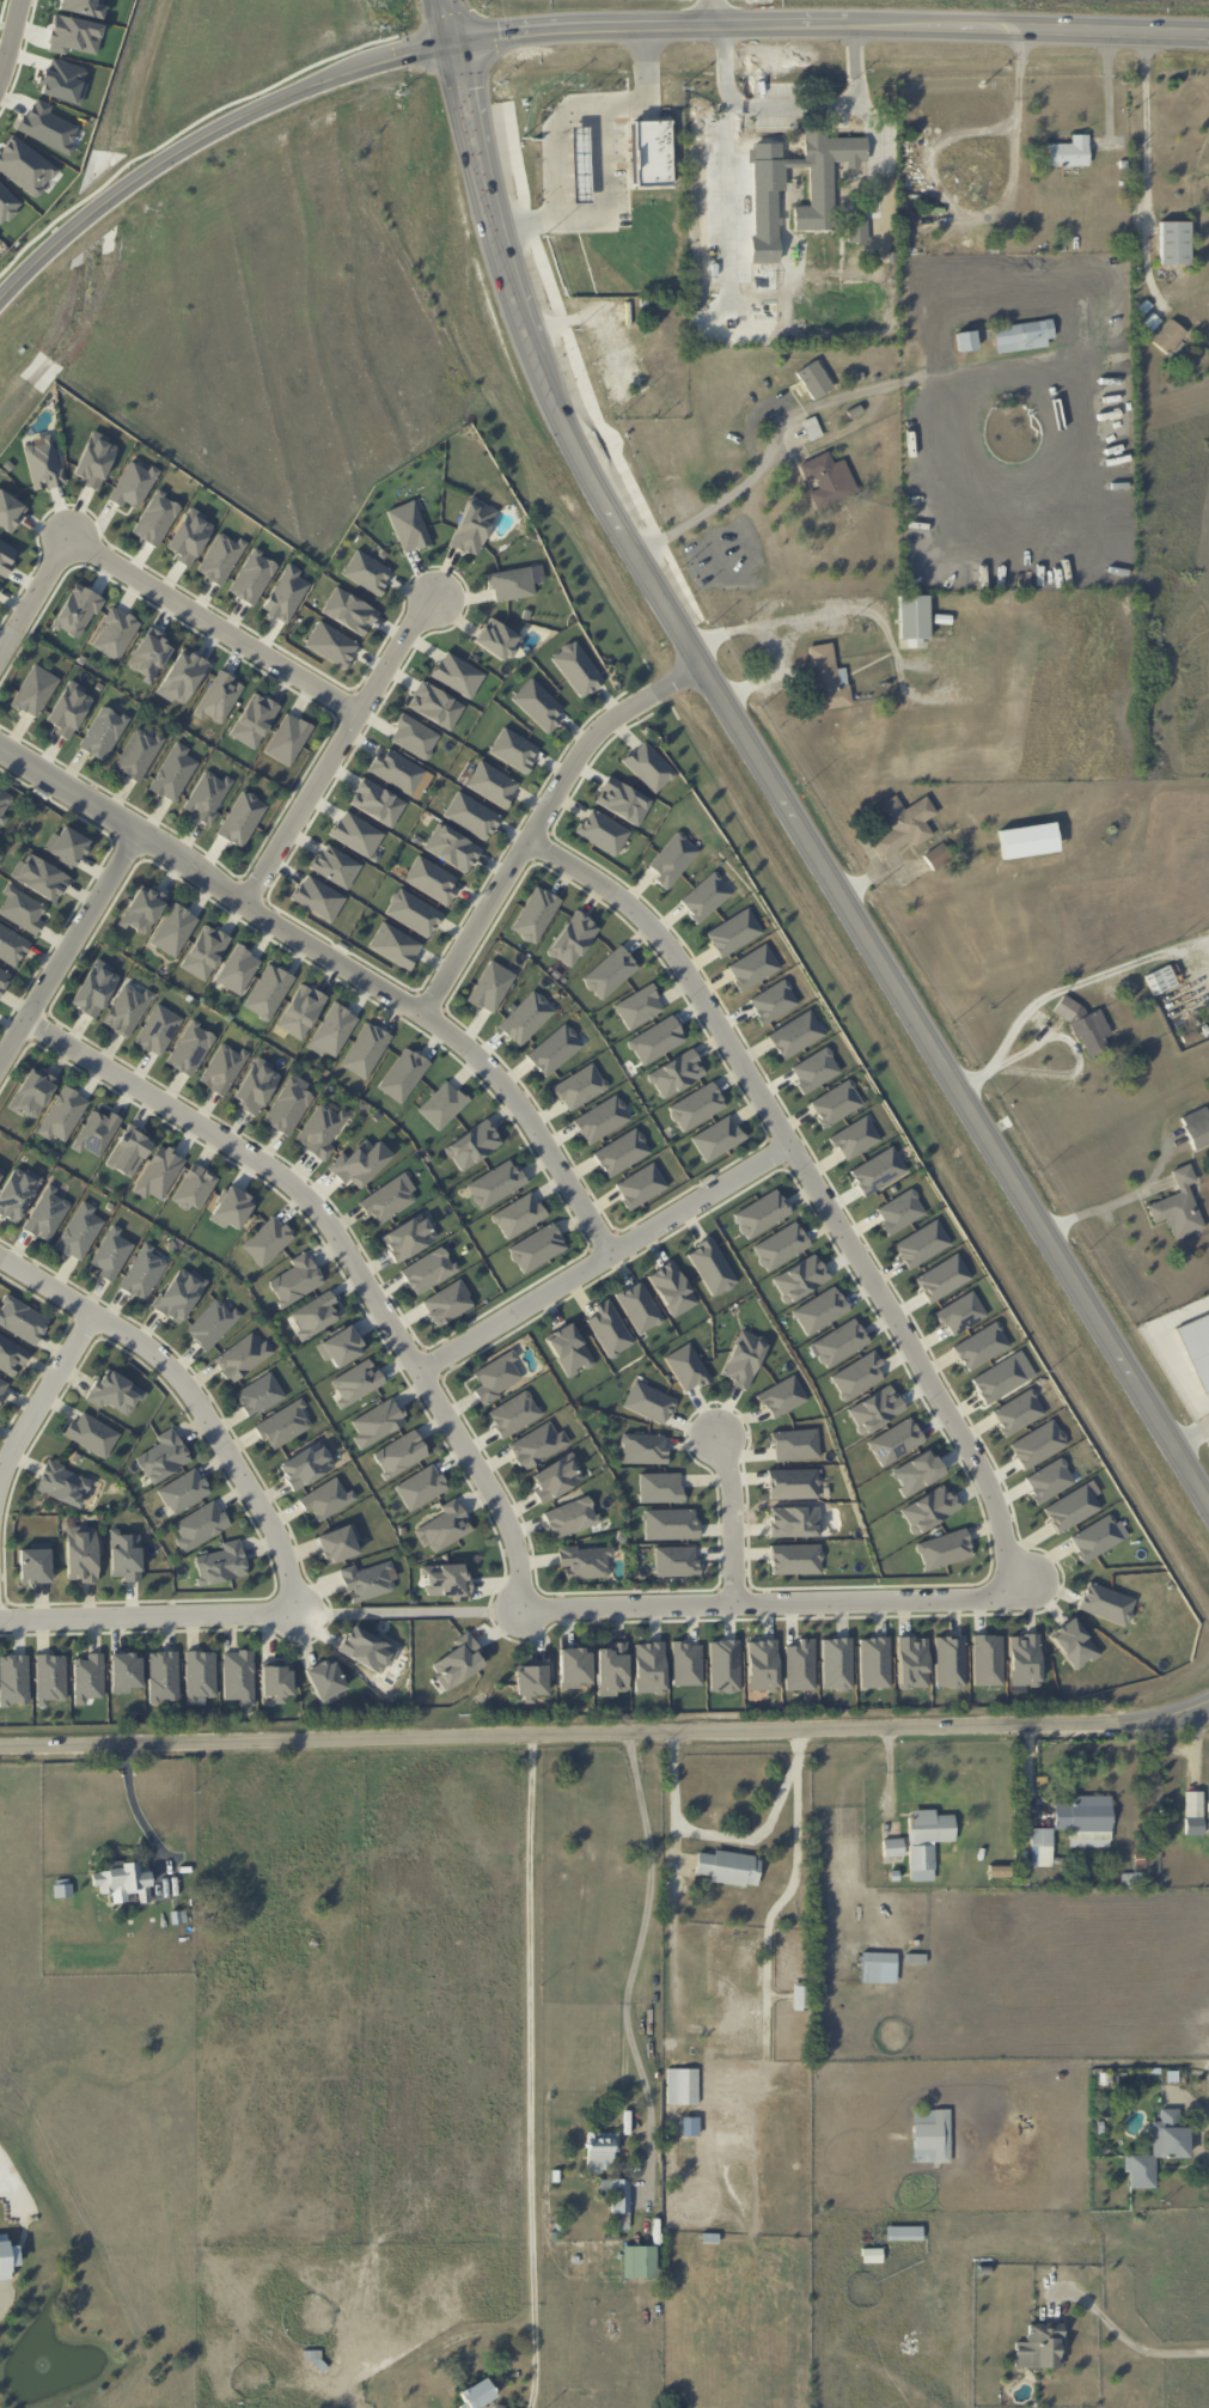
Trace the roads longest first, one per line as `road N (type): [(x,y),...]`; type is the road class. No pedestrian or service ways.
road 1 (tertiary): [(1208,1505),(635,551),(545,380),(494,231)]
road 2 (residential): [(0,1747),(1057,1723),(1180,1715),(1208,1702)]
road 3 (residential): [(525,839),(615,891),(677,955),(981,1463),(1008,1540),(1009,1599)]
road 4 (residential): [(605,1251),(541,1141),(470,1047),(423,1010),(0,748)]
road 5 (residential): [(25,1020),(305,1195),(493,1494),(519,1562),(521,1603)]
road 6 (tertiary): [(452,38),(545,25),(642,24),(1208,32)]
road 7 (tertiary): [(452,38),(273,99),(178,152),(110,195),(0,296)]
road 8 (residential): [(521,1603),(1037,1593)]
road 9 (residential): [(294,1613),(279,1544),(166,1364),(0,1256)]
road 10 (residential): [(423,1010),(585,738),(703,665)]
road 11 (residential): [(415,1366),(788,1141)]
road 12 (residential): [(435,596),(413,620),(243,900)]
road 13 (residential): [(359,709),(66,532)]
road 14 (residential): [(0,1617),(294,1613)]
road 15 (residential): [(139,831),(0,1061)]
road 16 (tertiary): [(494,231),(446,0)]
road 17 (residential): [(0,1474),(91,1312)]
road 18 (residential): [(716,1433),(732,1490),(732,1602)]
road 19 (residential): [(0,643),(66,532)]

